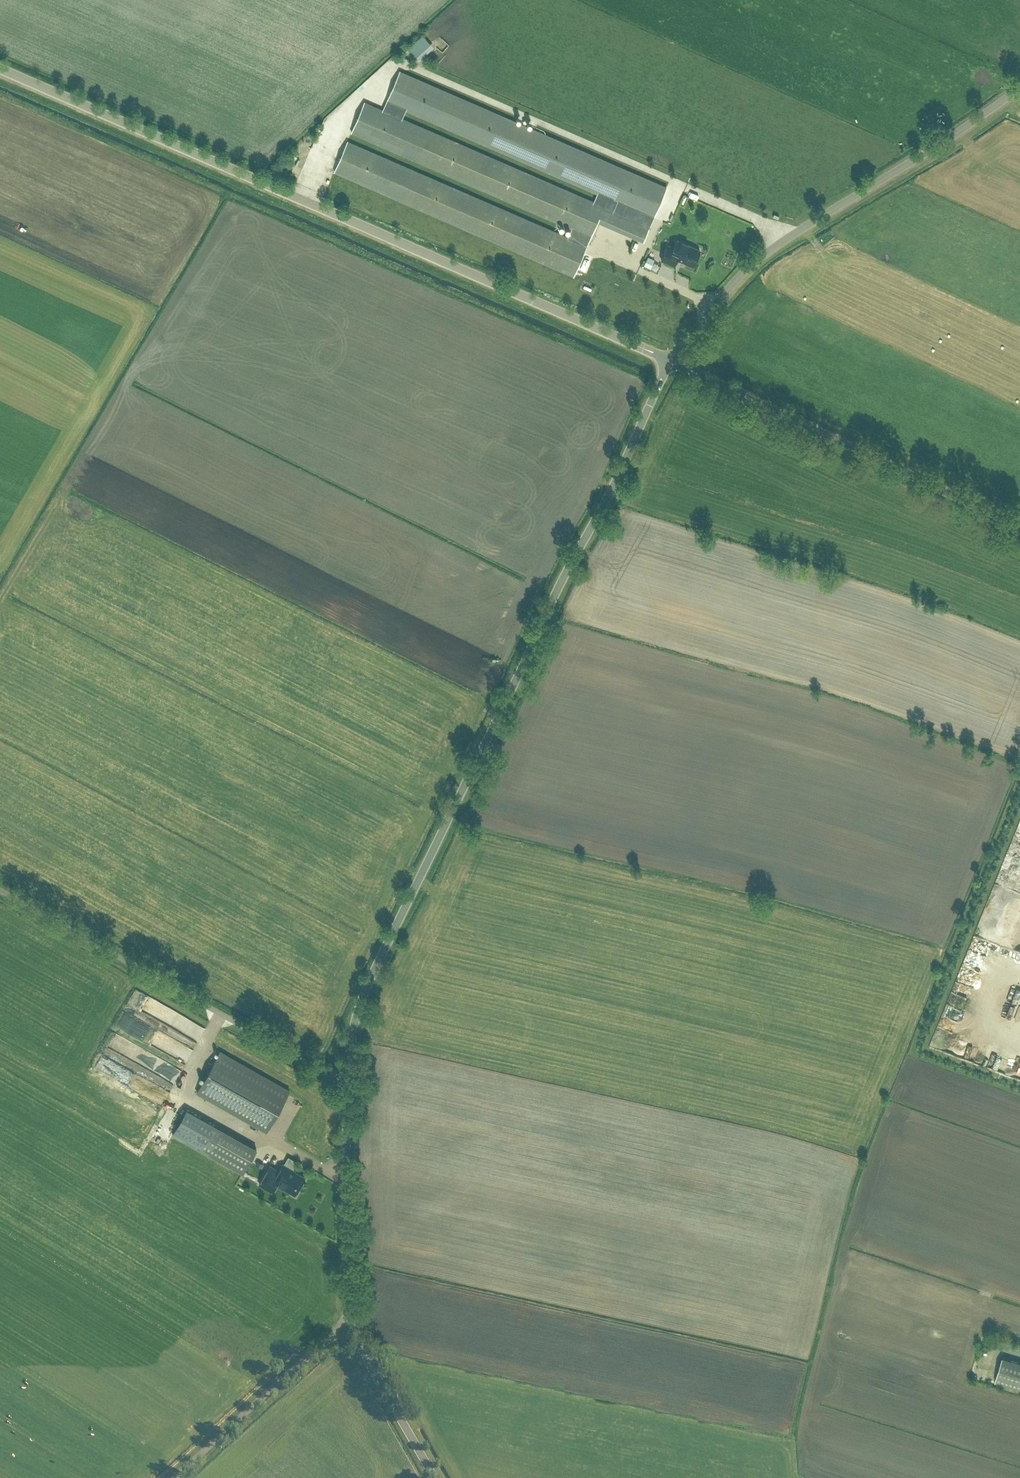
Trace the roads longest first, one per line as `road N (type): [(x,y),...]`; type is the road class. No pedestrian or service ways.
road 1 (unclassified): [(347,1084),(368,992),(671,360)]
road 2 (unclassified): [(671,360),(0,69)]
road 3 (unclassified): [(671,360),(770,247),(940,147),(1019,88)]
road 4 (unclassified): [(347,1084),(0,889)]
road 5 (unclassified): [(1019,526),(671,360)]
road 6 (unclassified): [(353,1329),(347,1084)]
road 7 (unclassified): [(176,1477),(330,1337),(353,1329)]
road 8 (unclassified): [(433,1477),(353,1329)]

